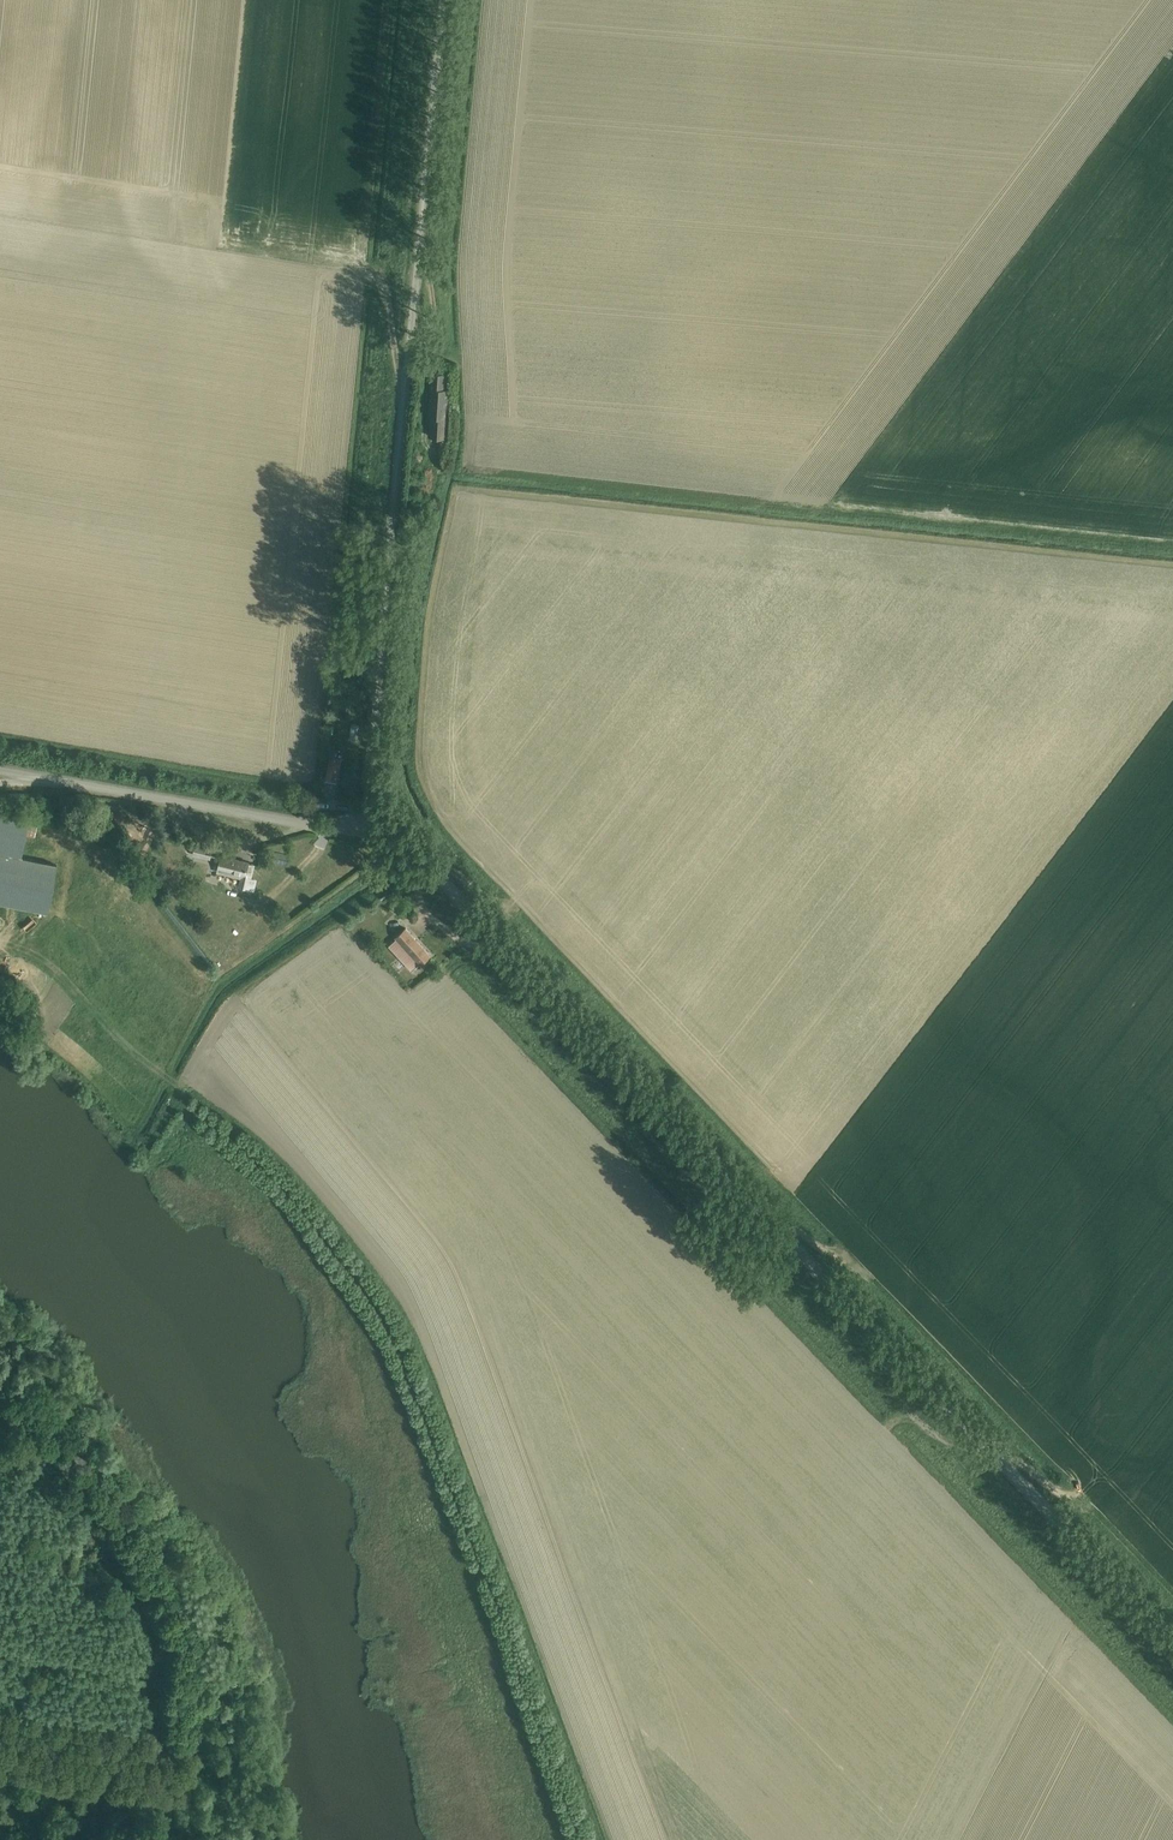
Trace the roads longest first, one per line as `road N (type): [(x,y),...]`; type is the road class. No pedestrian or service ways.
road 1 (unclassified): [(1172,1639),(385,827)]
road 2 (unclassified): [(385,827),(372,786),(384,600),(443,0)]
road 3 (unclassified): [(385,827),(334,828),(0,771)]

